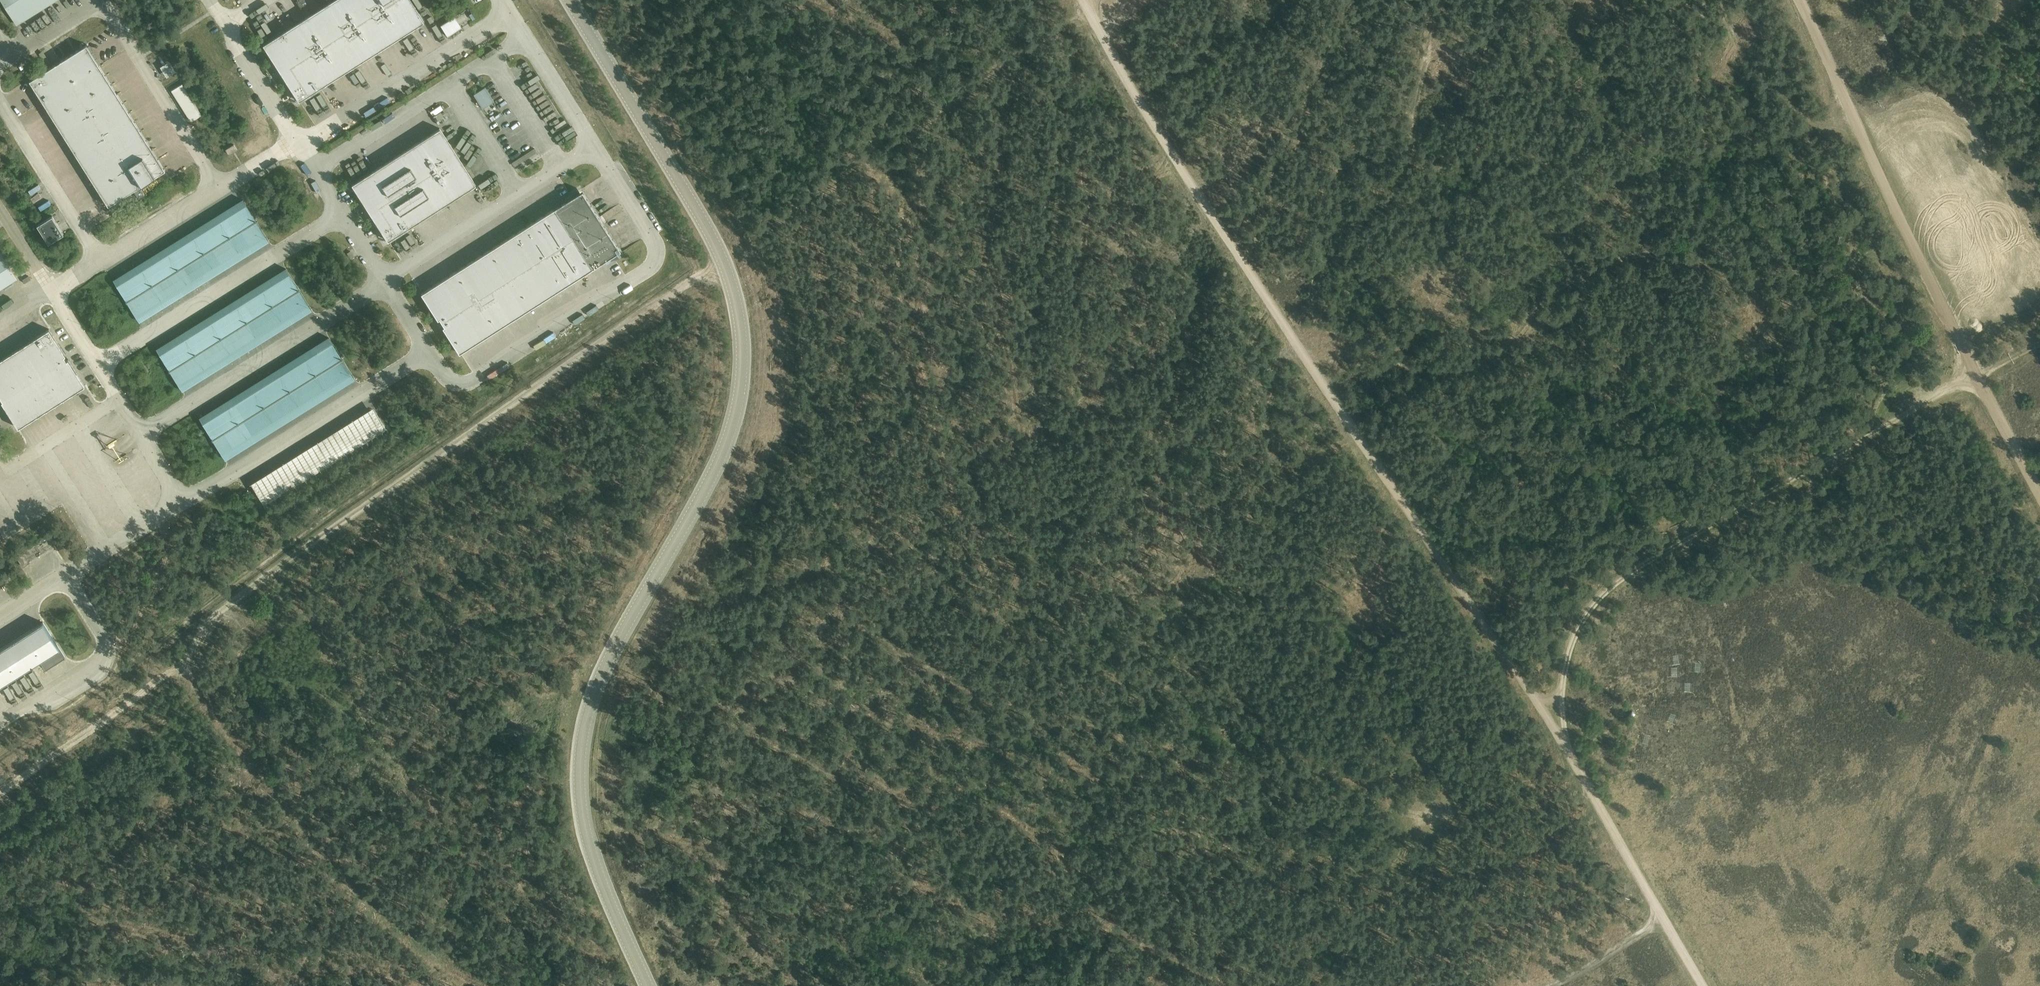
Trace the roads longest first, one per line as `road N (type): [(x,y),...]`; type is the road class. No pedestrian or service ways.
road 1 (unclassified): [(648,985),(591,849),(580,759),(602,673),(730,433),(742,335),(712,238),(569,0)]

